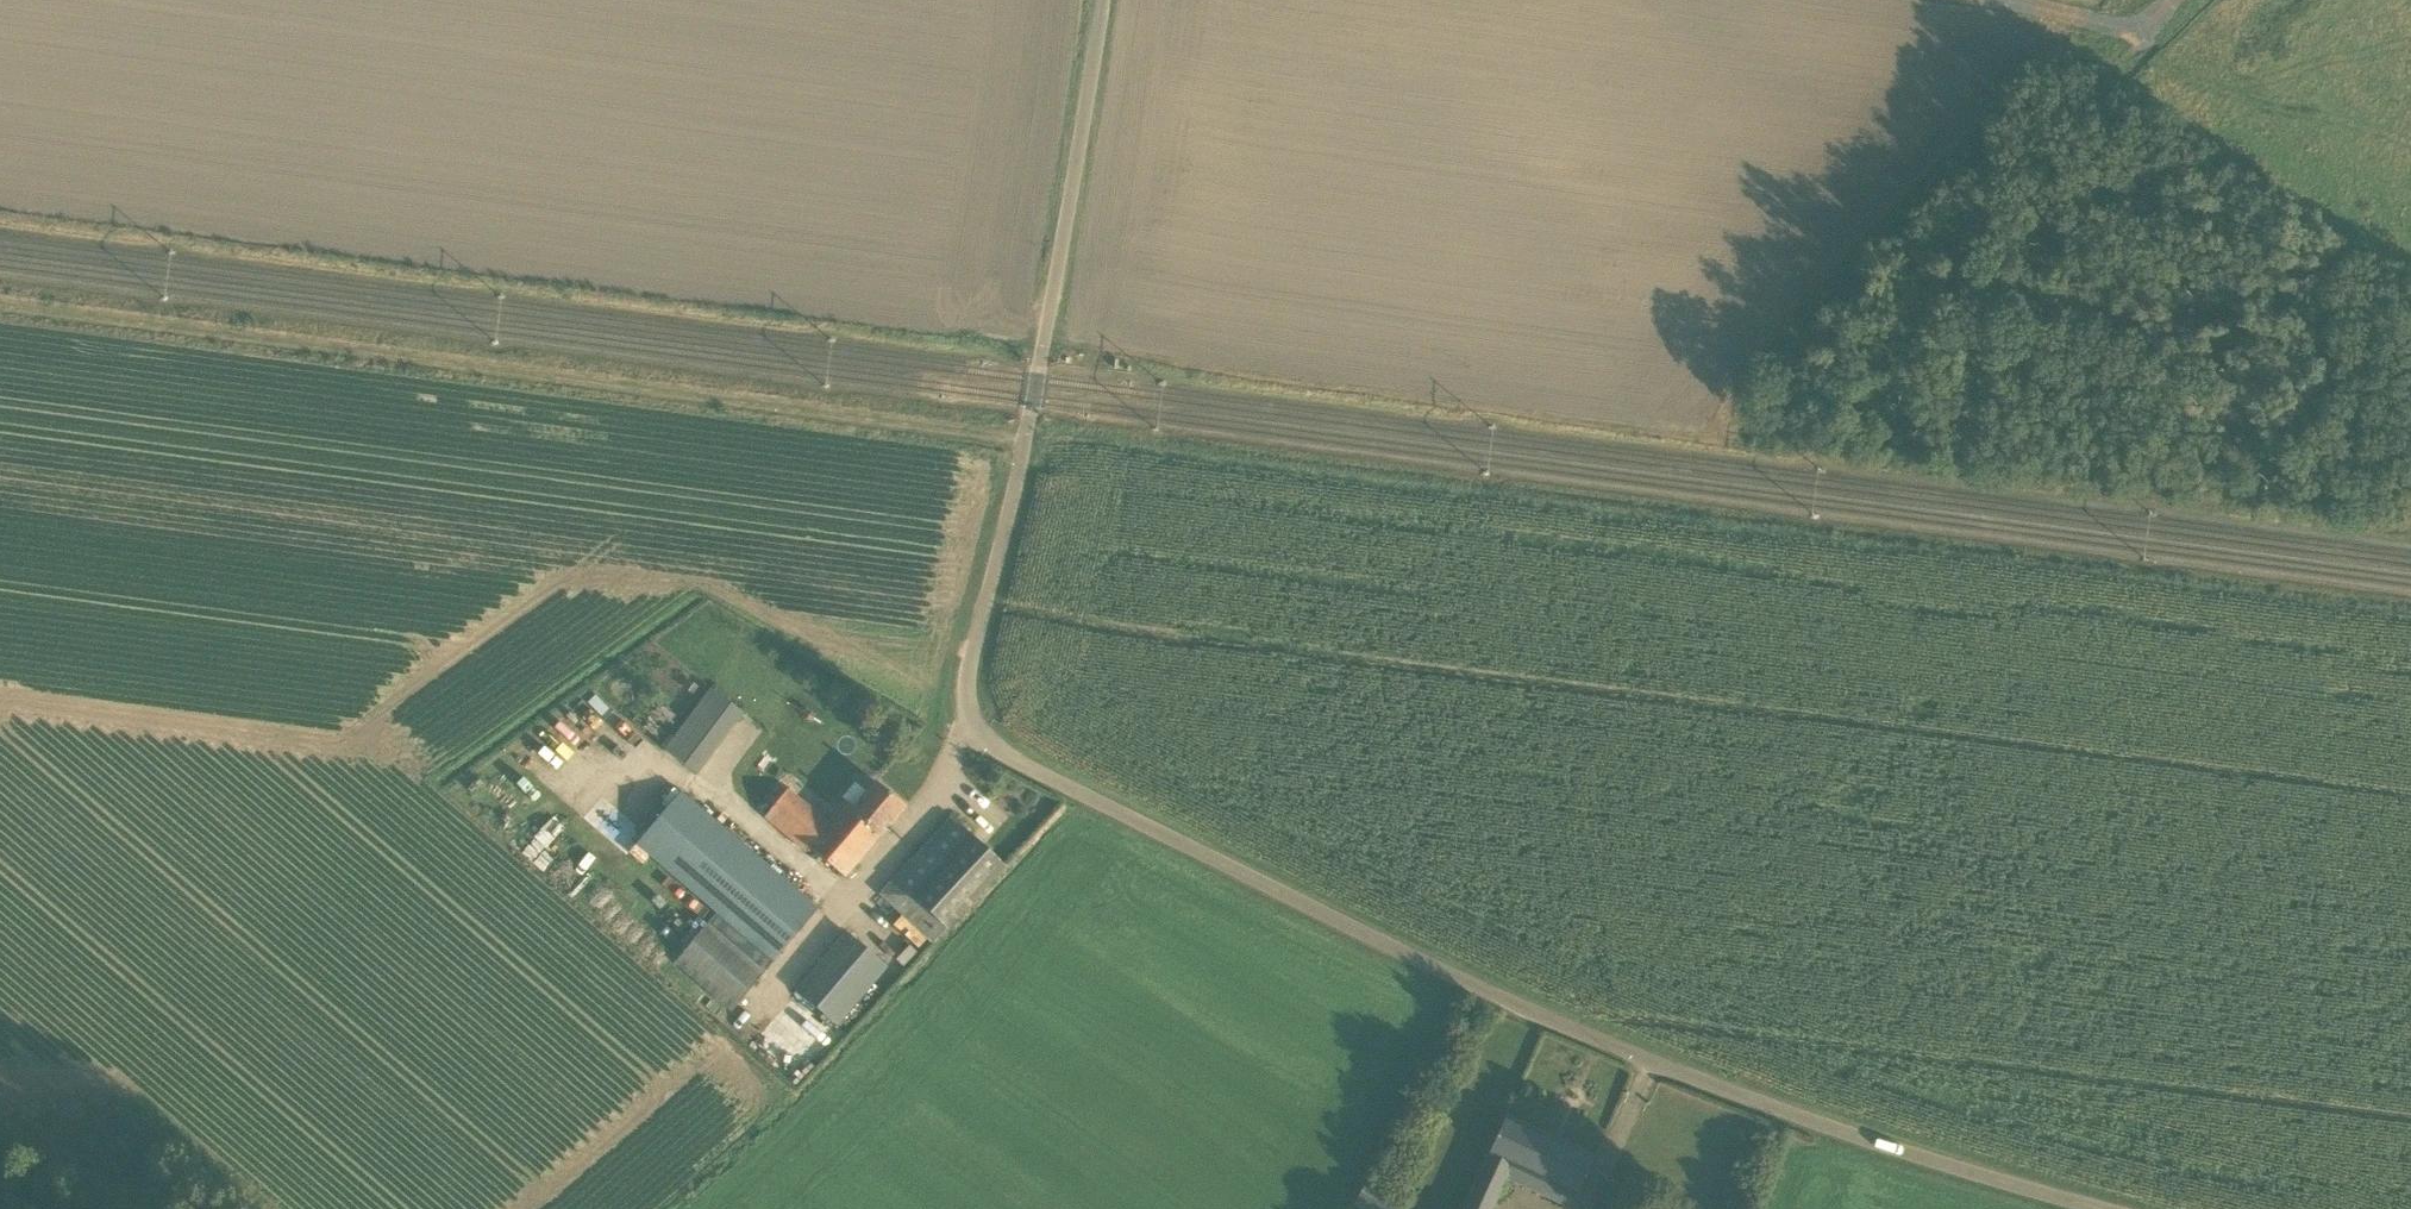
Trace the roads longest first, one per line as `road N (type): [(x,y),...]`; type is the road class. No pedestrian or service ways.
road 1 (unclassified): [(2113,1208),(1874,1143),(1645,1061),(1393,947),(1022,765),(979,735),(966,699),(970,650),(1024,440),(1111,0)]

